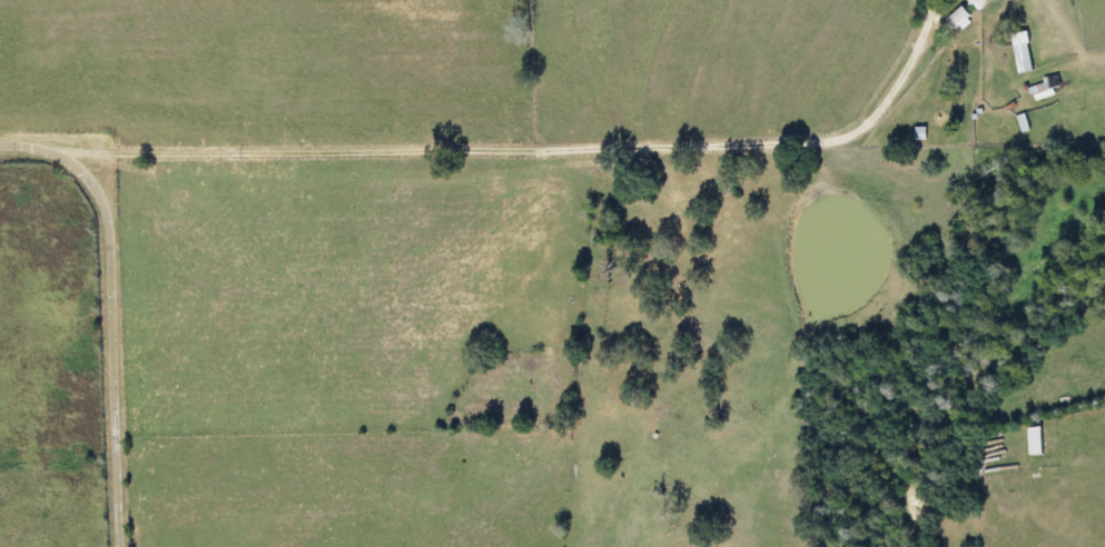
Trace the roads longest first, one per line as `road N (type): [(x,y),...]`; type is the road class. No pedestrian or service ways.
road 1 (residential): [(117,250),(948,213),(1023,137)]
road 2 (residential): [(127,546),(110,207),(76,161),(0,144)]

